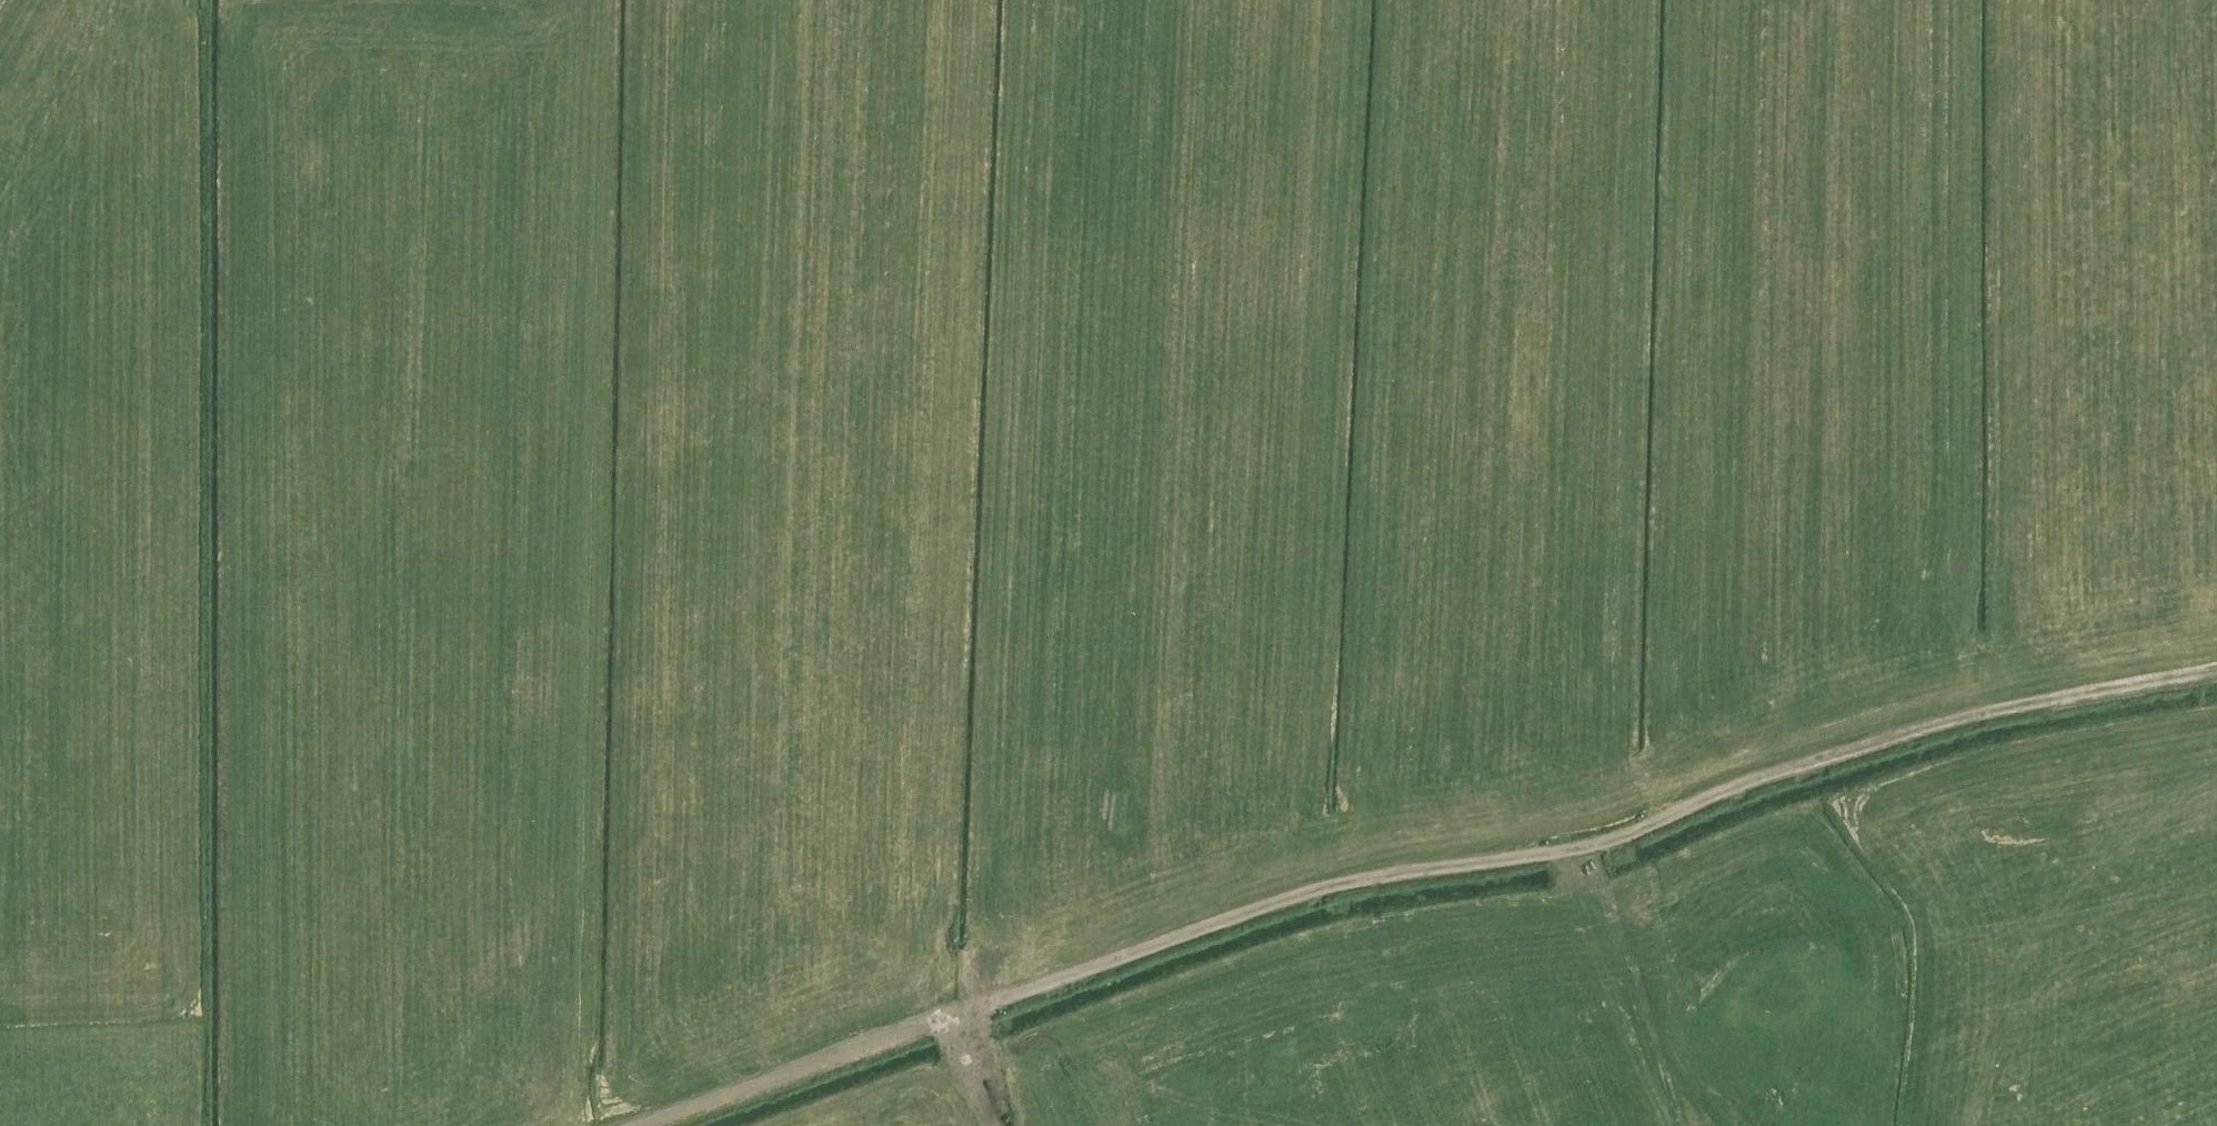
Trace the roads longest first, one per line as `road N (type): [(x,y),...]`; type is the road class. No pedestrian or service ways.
road 1 (track): [(996,1125),(948,1020),(1300,895),(1571,848),(1885,739),(2216,670)]
road 2 (track): [(948,1020),(653,1125)]

